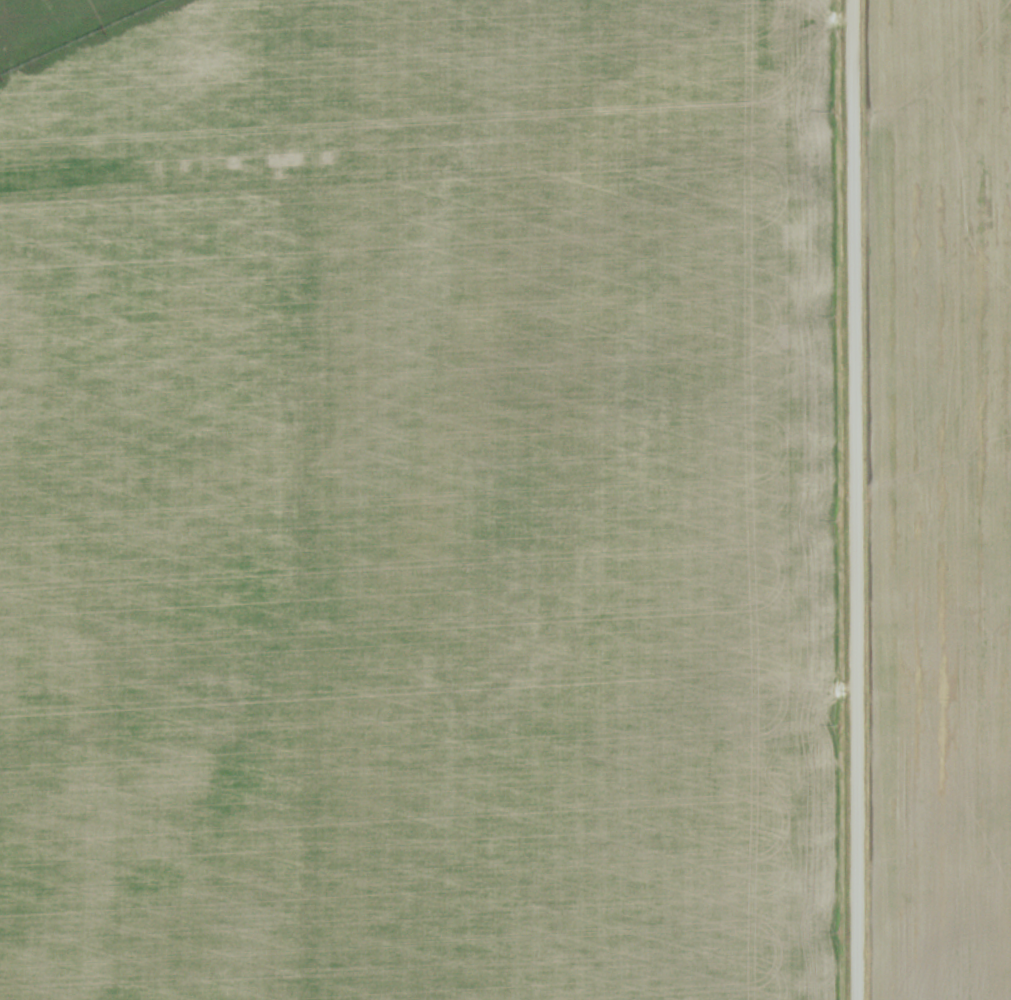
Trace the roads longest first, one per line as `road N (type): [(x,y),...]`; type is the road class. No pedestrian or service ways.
road 1 (residential): [(858,999),(853,0)]

